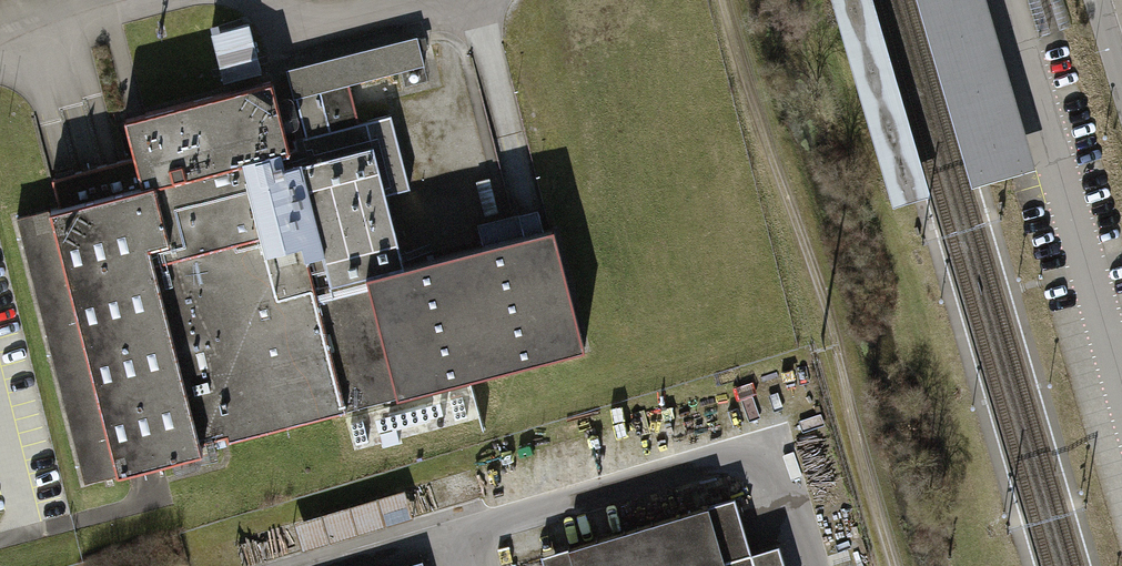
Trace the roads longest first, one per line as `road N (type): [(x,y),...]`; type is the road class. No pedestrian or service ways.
road 1 (track): [(725,0),(836,324),(897,565)]

